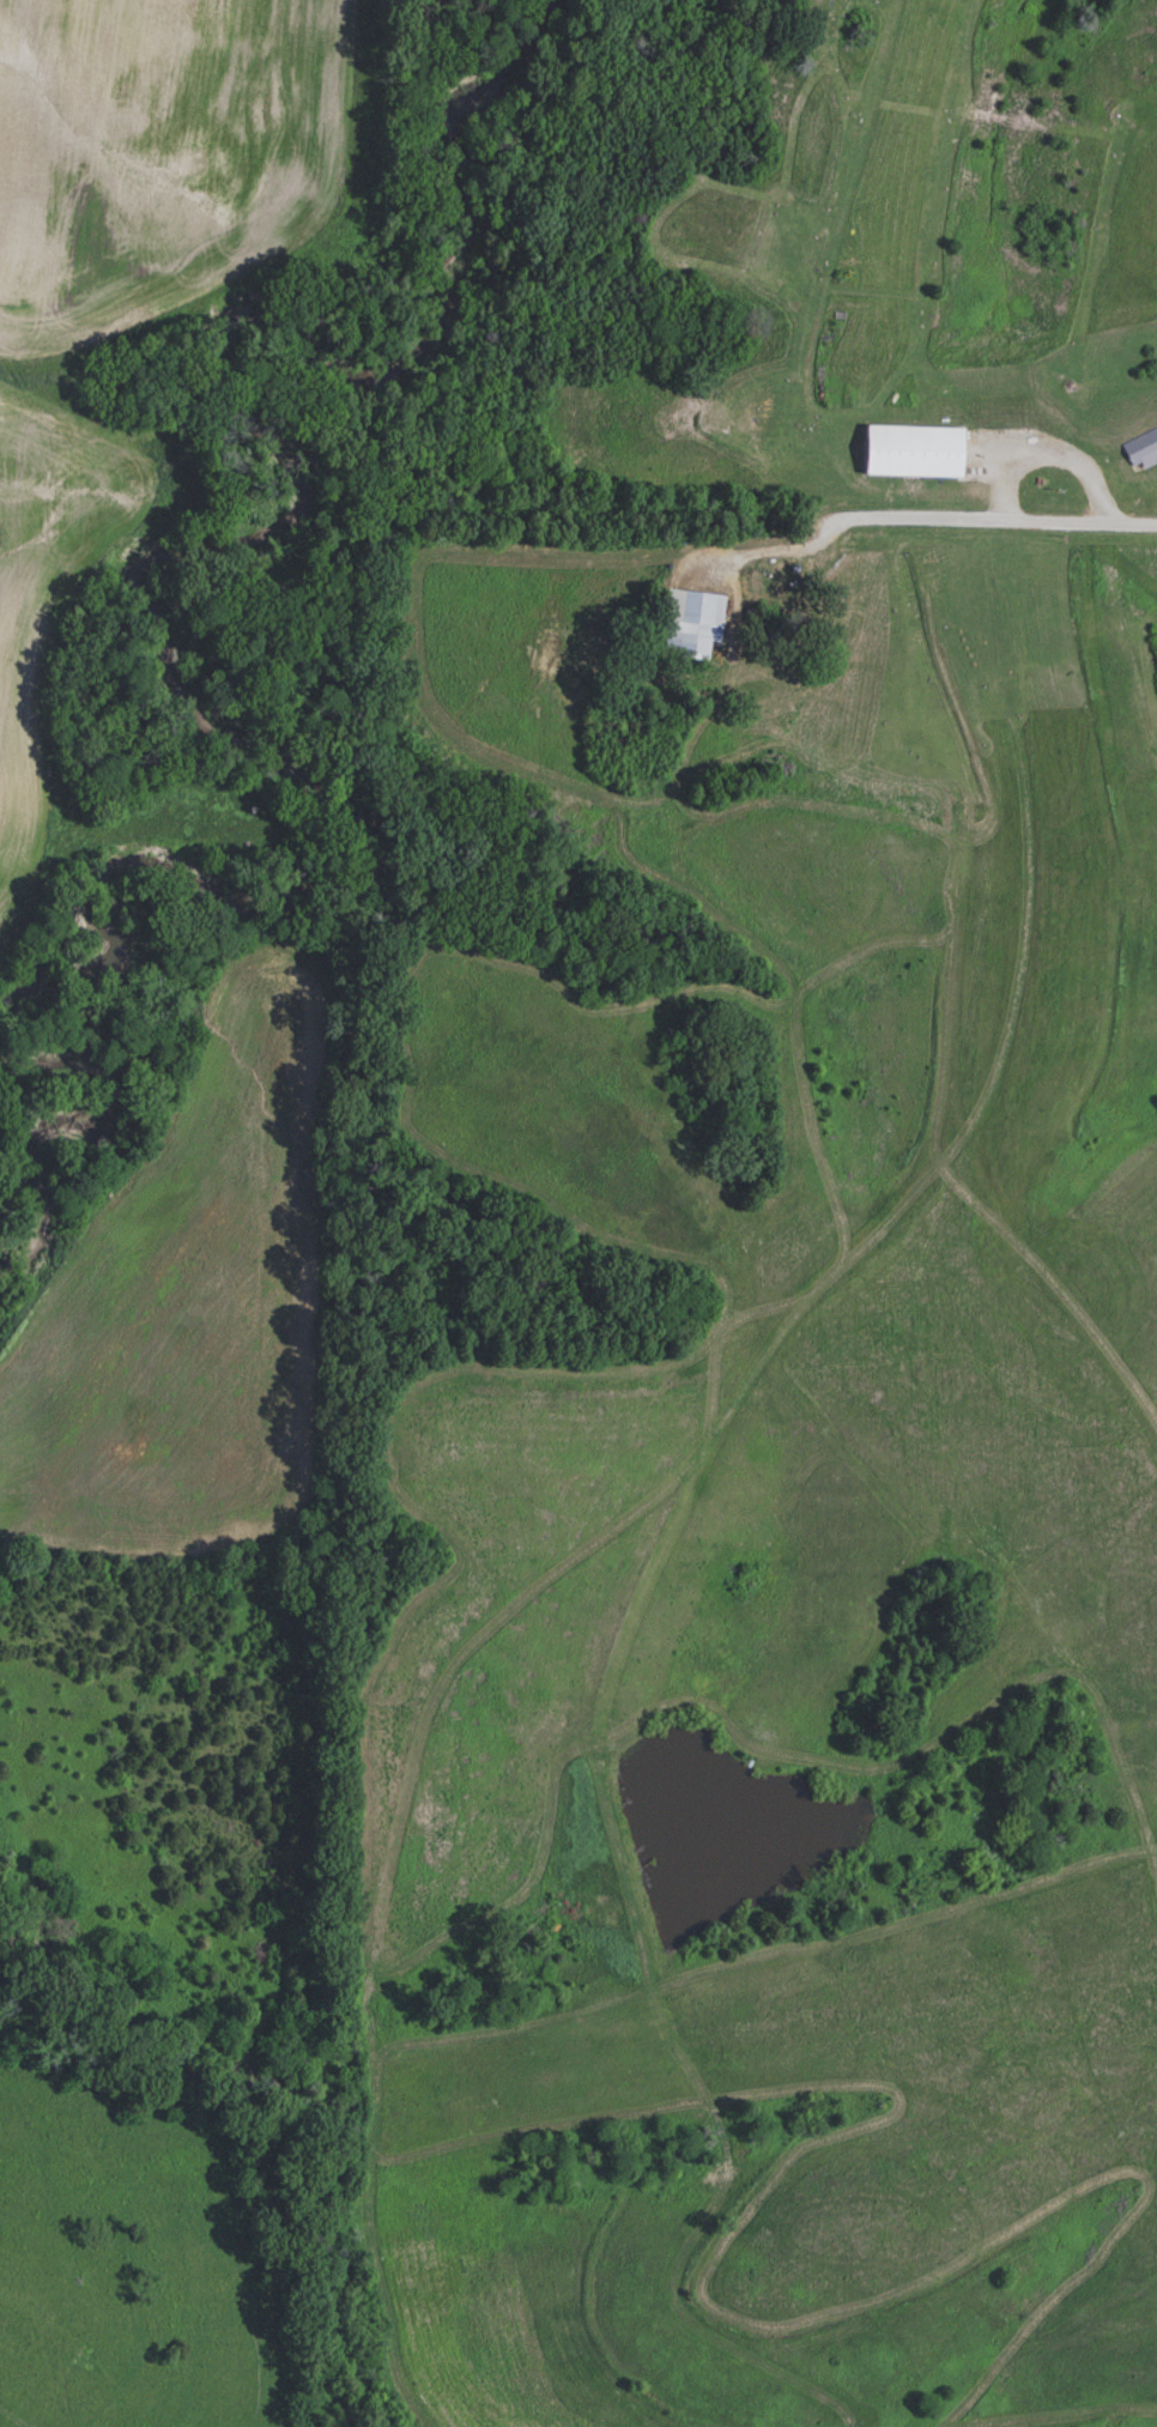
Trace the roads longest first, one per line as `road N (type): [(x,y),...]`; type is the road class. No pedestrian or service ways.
road 1 (residential): [(1156,525),(846,519)]

